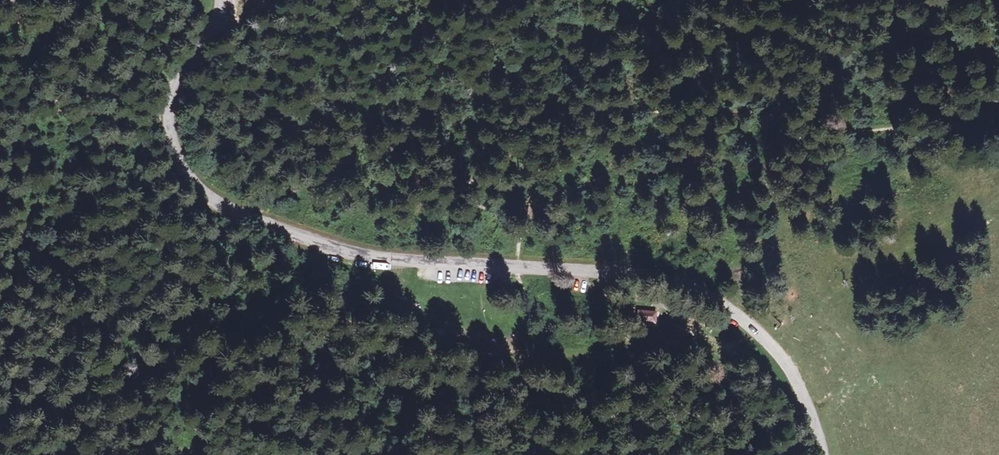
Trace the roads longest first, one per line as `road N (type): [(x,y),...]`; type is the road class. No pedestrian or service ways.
road 1 (unclassified): [(822,454),(804,396),(778,353),(726,308),(682,286),(635,275),(367,254),(221,203),(180,158),(171,120),(183,74),(214,30),(221,0)]

